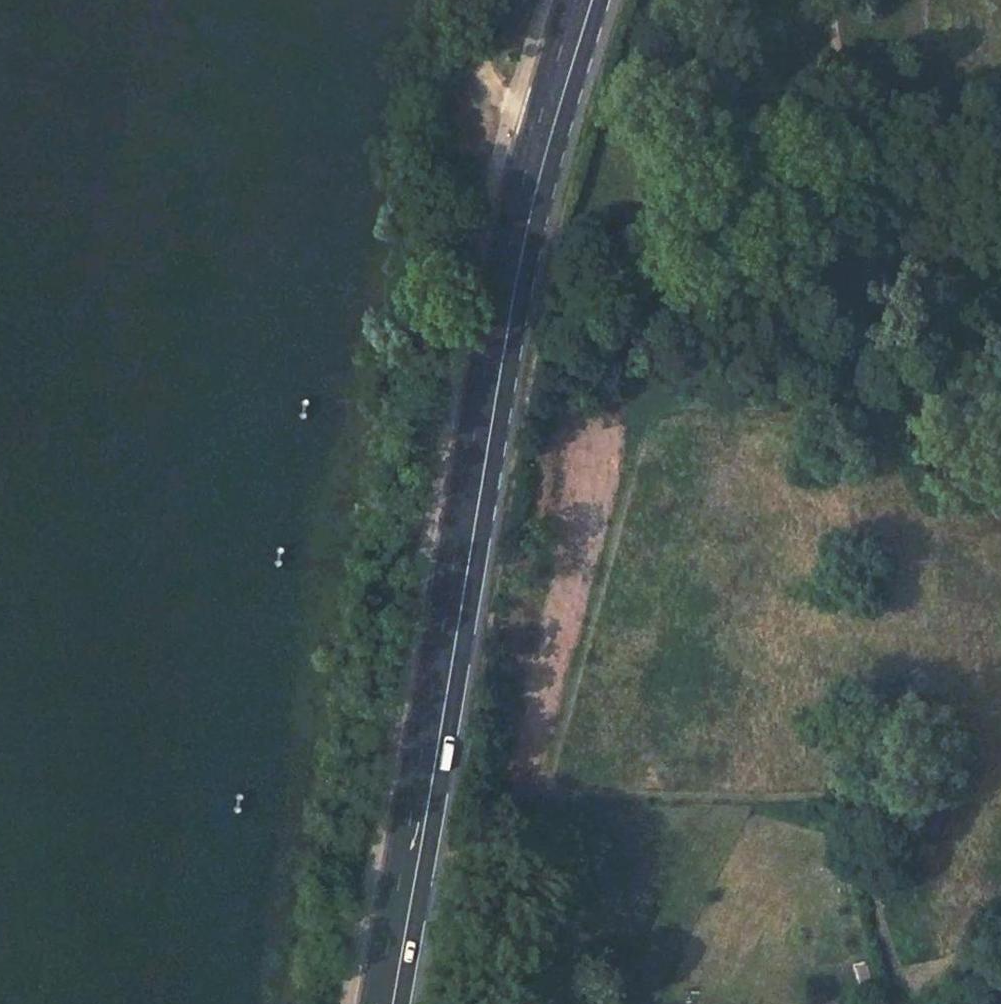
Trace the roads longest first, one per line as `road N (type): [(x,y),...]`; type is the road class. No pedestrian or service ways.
road 1 (primary): [(381,1003),(496,364),(546,140),(588,0)]
road 2 (track): [(477,0),(466,60),(472,78),(546,140)]

